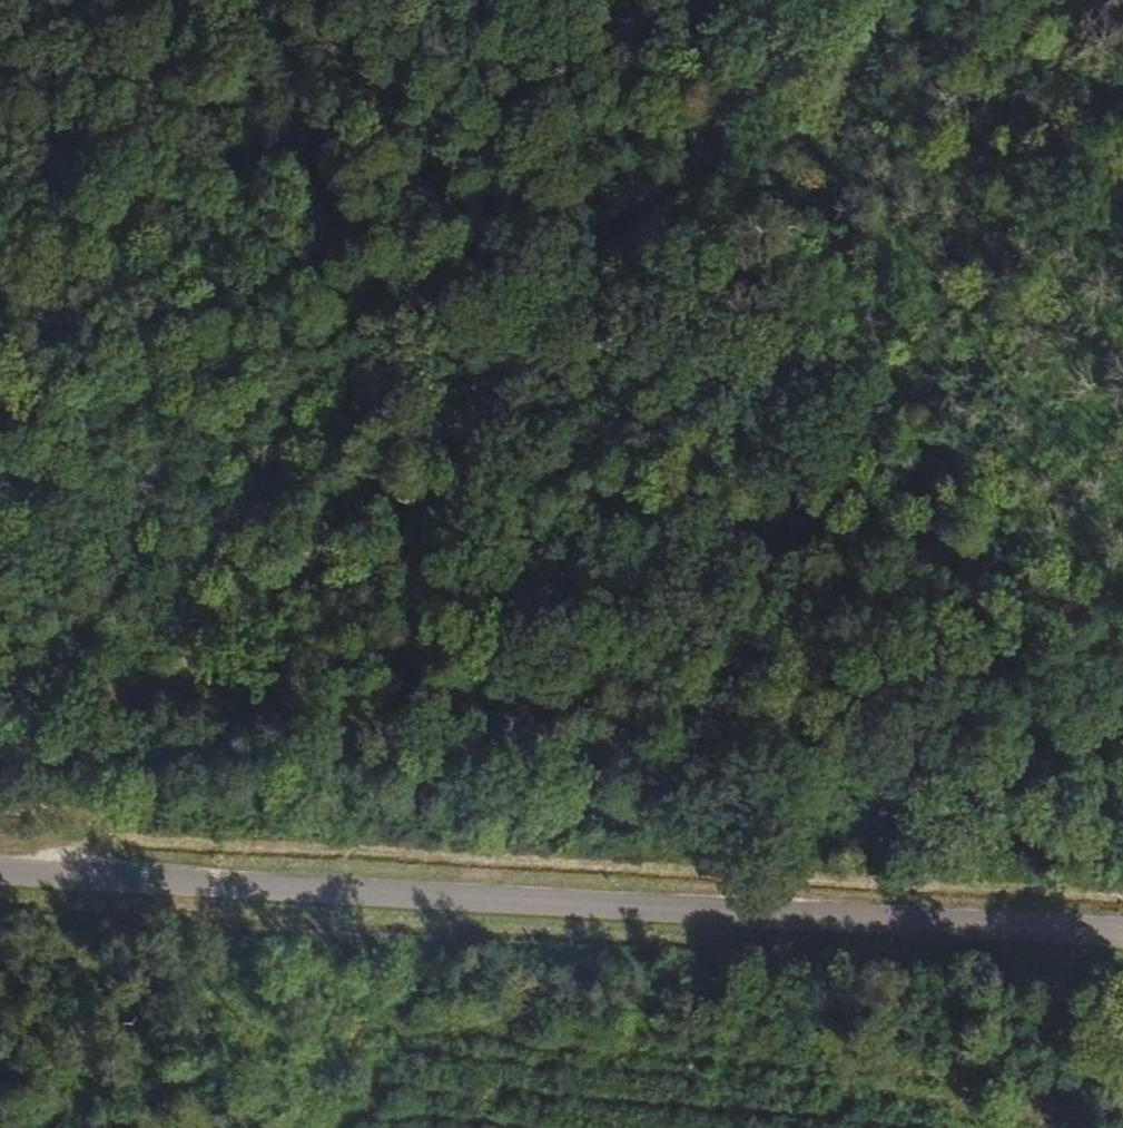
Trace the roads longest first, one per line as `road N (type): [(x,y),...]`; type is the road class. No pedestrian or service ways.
road 1 (unclassified): [(1122,935),(0,876)]

